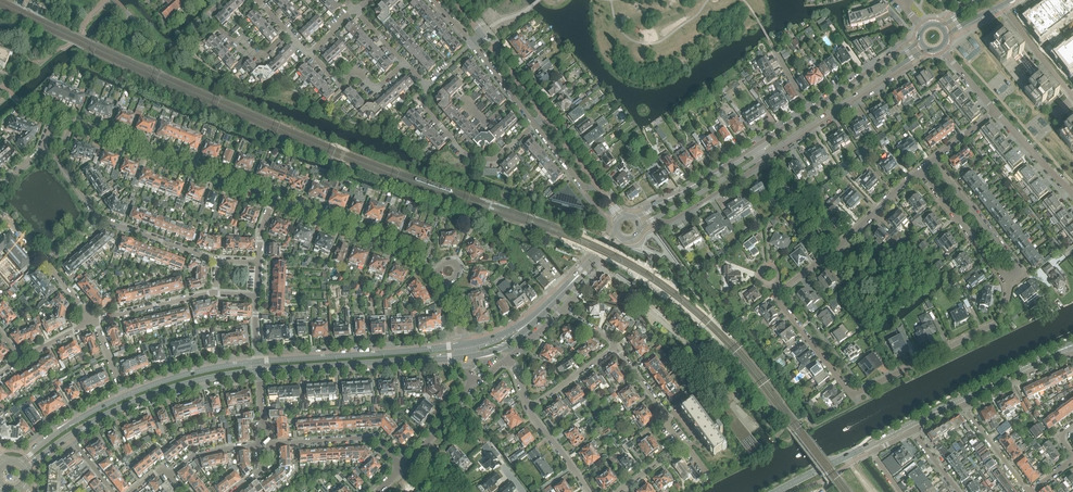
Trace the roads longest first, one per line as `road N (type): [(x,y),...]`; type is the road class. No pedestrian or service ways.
road 1 (residential): [(1010,285),(1001,320),(851,394),(775,296),(828,255)]
road 2 (primary): [(894,0),(1072,201)]
road 3 (primary): [(1072,186),(909,0)]
road 4 (residential): [(273,199),(71,122)]
road 5 (tertiary): [(258,371),(465,358)]
road 6 (tertiary): [(462,344),(258,361)]
road 7 (tertiary): [(69,436),(160,392),(258,371)]
road 8 (residential): [(616,347),(682,446),(619,491)]
road 9 (residential): [(435,273),(403,249),(273,199)]
road 10 (tertiary): [(901,55),(757,150)]
road 11 (tertiary): [(761,157),(905,63)]
road 12 (residential): [(764,161),(905,63)]
road 13 (residential): [(427,86),(423,107),(470,159),(494,160),(534,124)]
road 14 (residential): [(1010,285),(1017,264),(934,160)]
road 15 (residential): [(270,445),(373,438),(403,468)]
road 16 (residential): [(920,171),(1010,285)]
road 17 (tertiary): [(258,361),(124,396)]
road 18 (residential): [(699,360),(603,272)]
road 19 (residential): [(654,219),(668,224),(764,161)]
road 20 (tertiary): [(124,396),(18,462)]
road 21 (residential): [(216,261),(99,218)]
road 22 (residential): [(828,255),(920,171)]
road 23 (tertiary): [(654,219),(761,157)]
road 24 (residential): [(404,63),(375,88),(356,70),(334,79),(310,53)]
road 25 (residential): [(95,321),(215,294)]
road 26 (residential): [(810,110),(709,179)]
road 27 (residential): [(962,405),(1072,353)]

